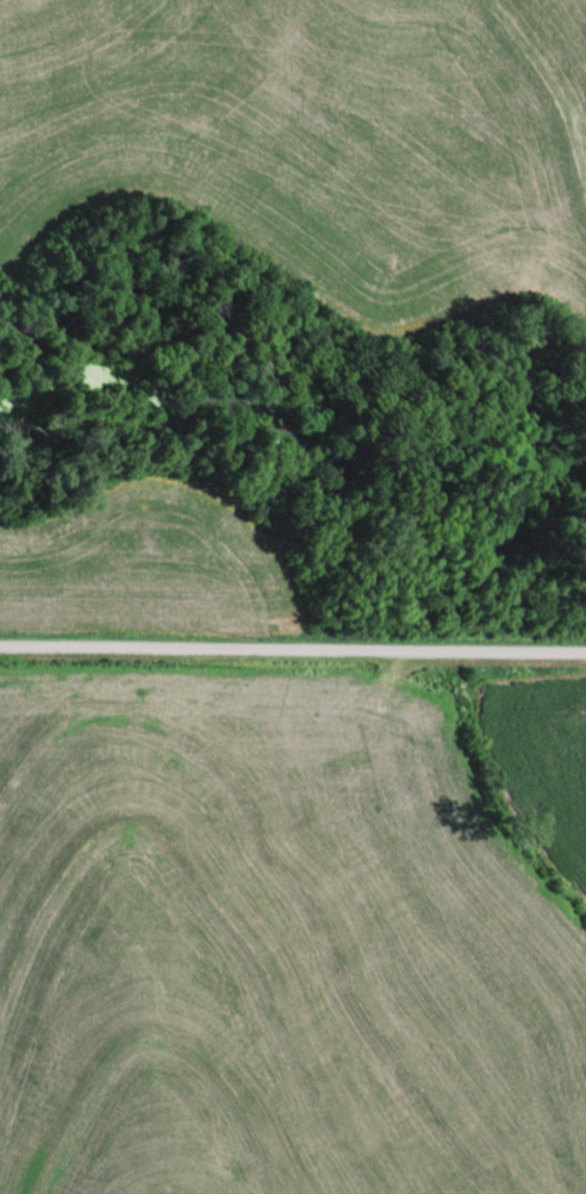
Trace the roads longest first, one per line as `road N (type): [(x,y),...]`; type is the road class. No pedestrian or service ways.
road 1 (residential): [(585,647),(0,643)]

